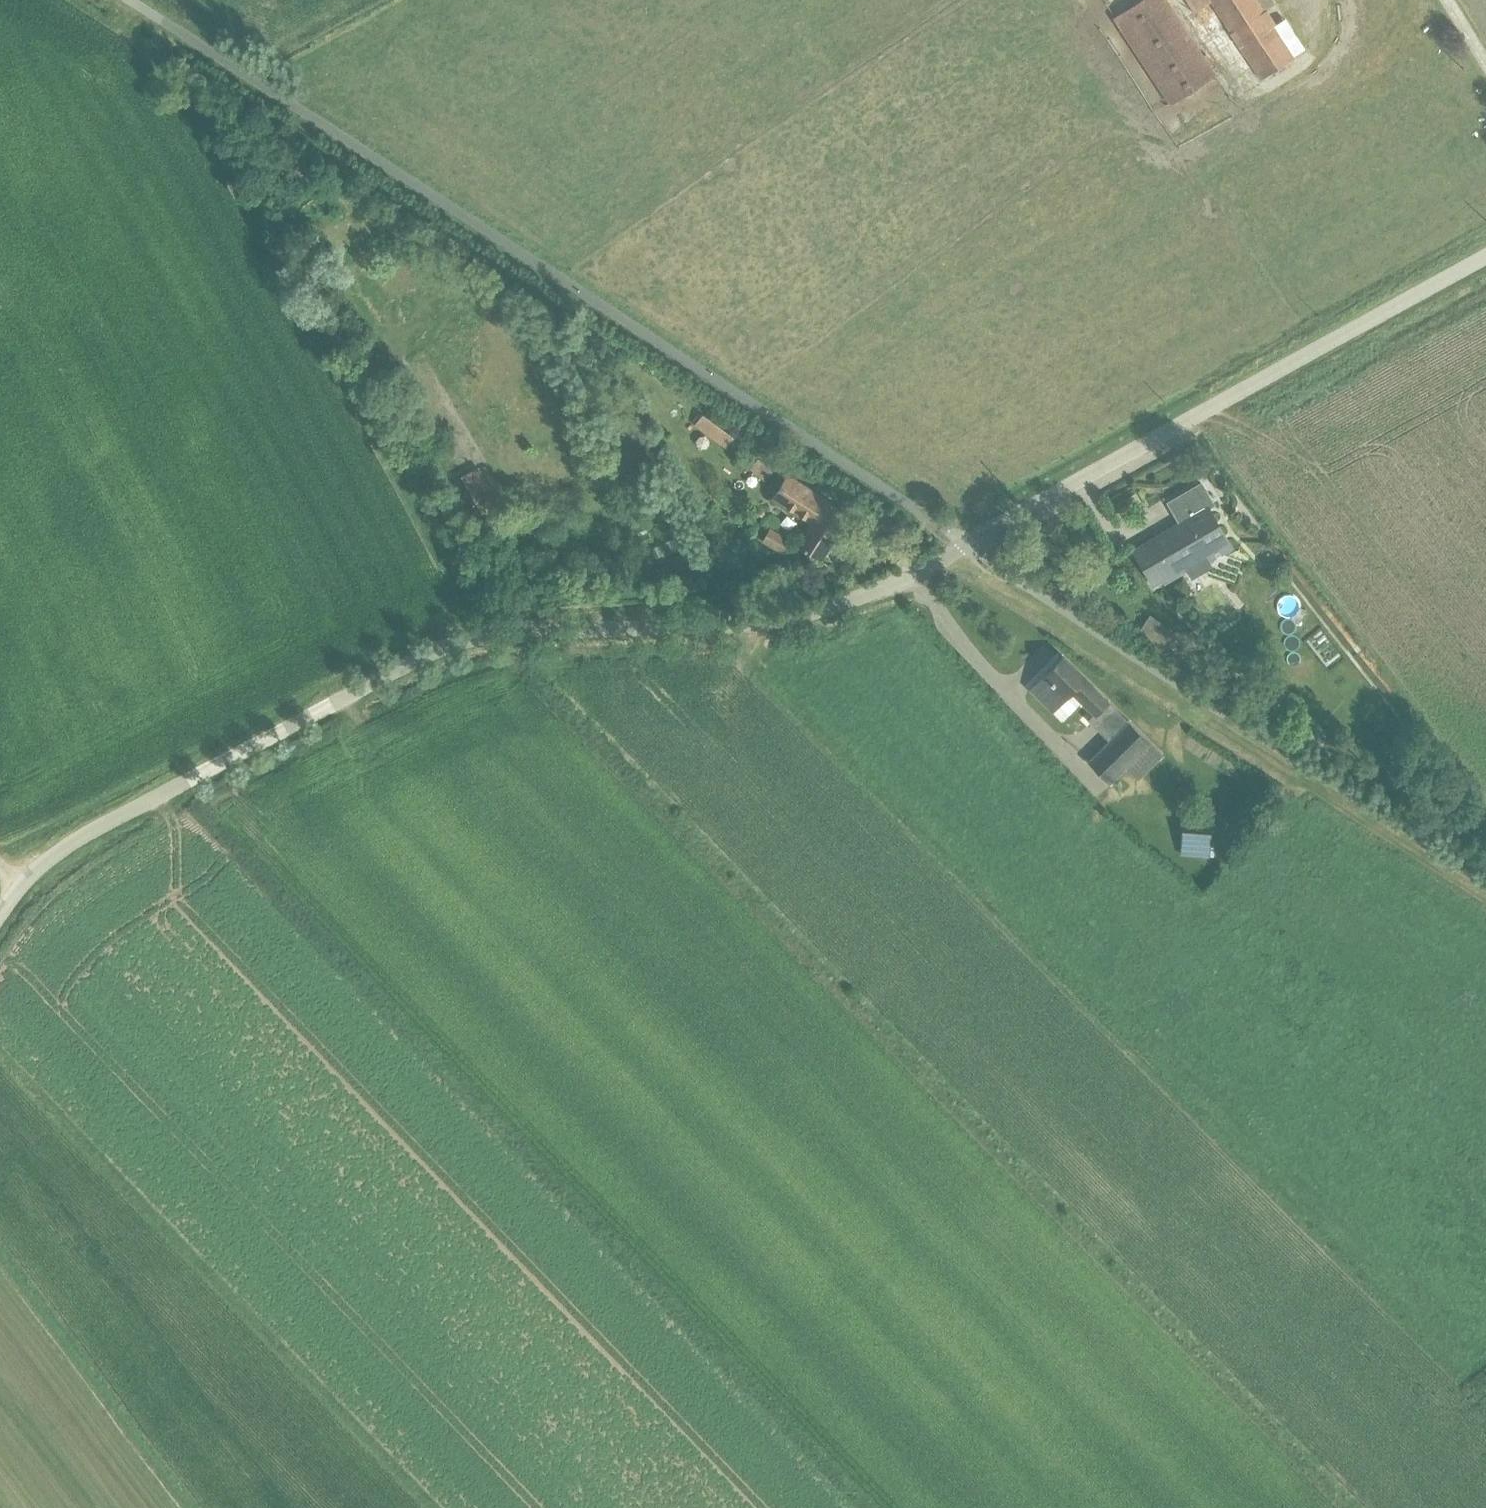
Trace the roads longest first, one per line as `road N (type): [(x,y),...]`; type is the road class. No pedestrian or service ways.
road 1 (residential): [(1485,261),(964,549),(860,598),(749,623),(543,632),(455,644),(76,840),(45,861),(0,917)]

